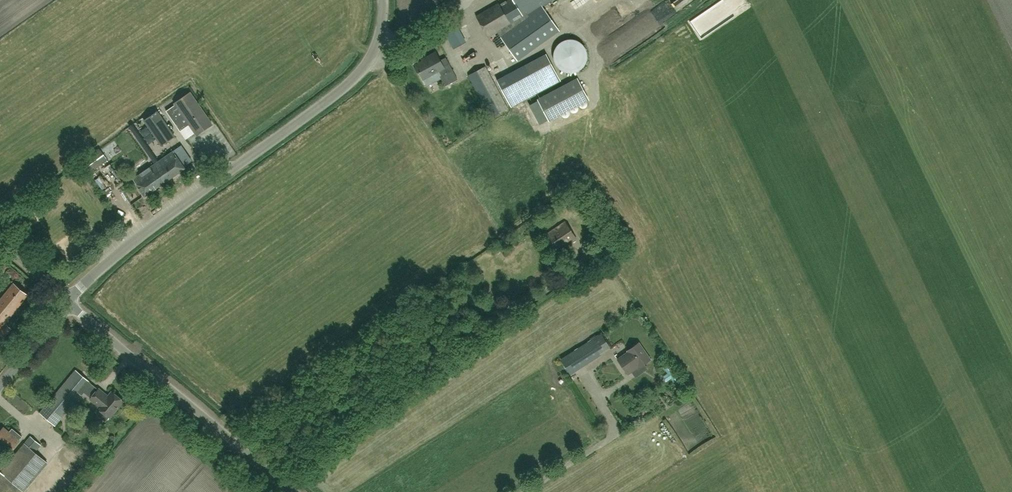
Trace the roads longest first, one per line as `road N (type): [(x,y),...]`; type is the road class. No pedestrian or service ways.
road 1 (unclassified): [(66,301),(306,118),(370,59),(383,27),(382,0)]
road 2 (track): [(569,276),(278,477)]
road 3 (unclassified): [(295,491),(66,301)]

